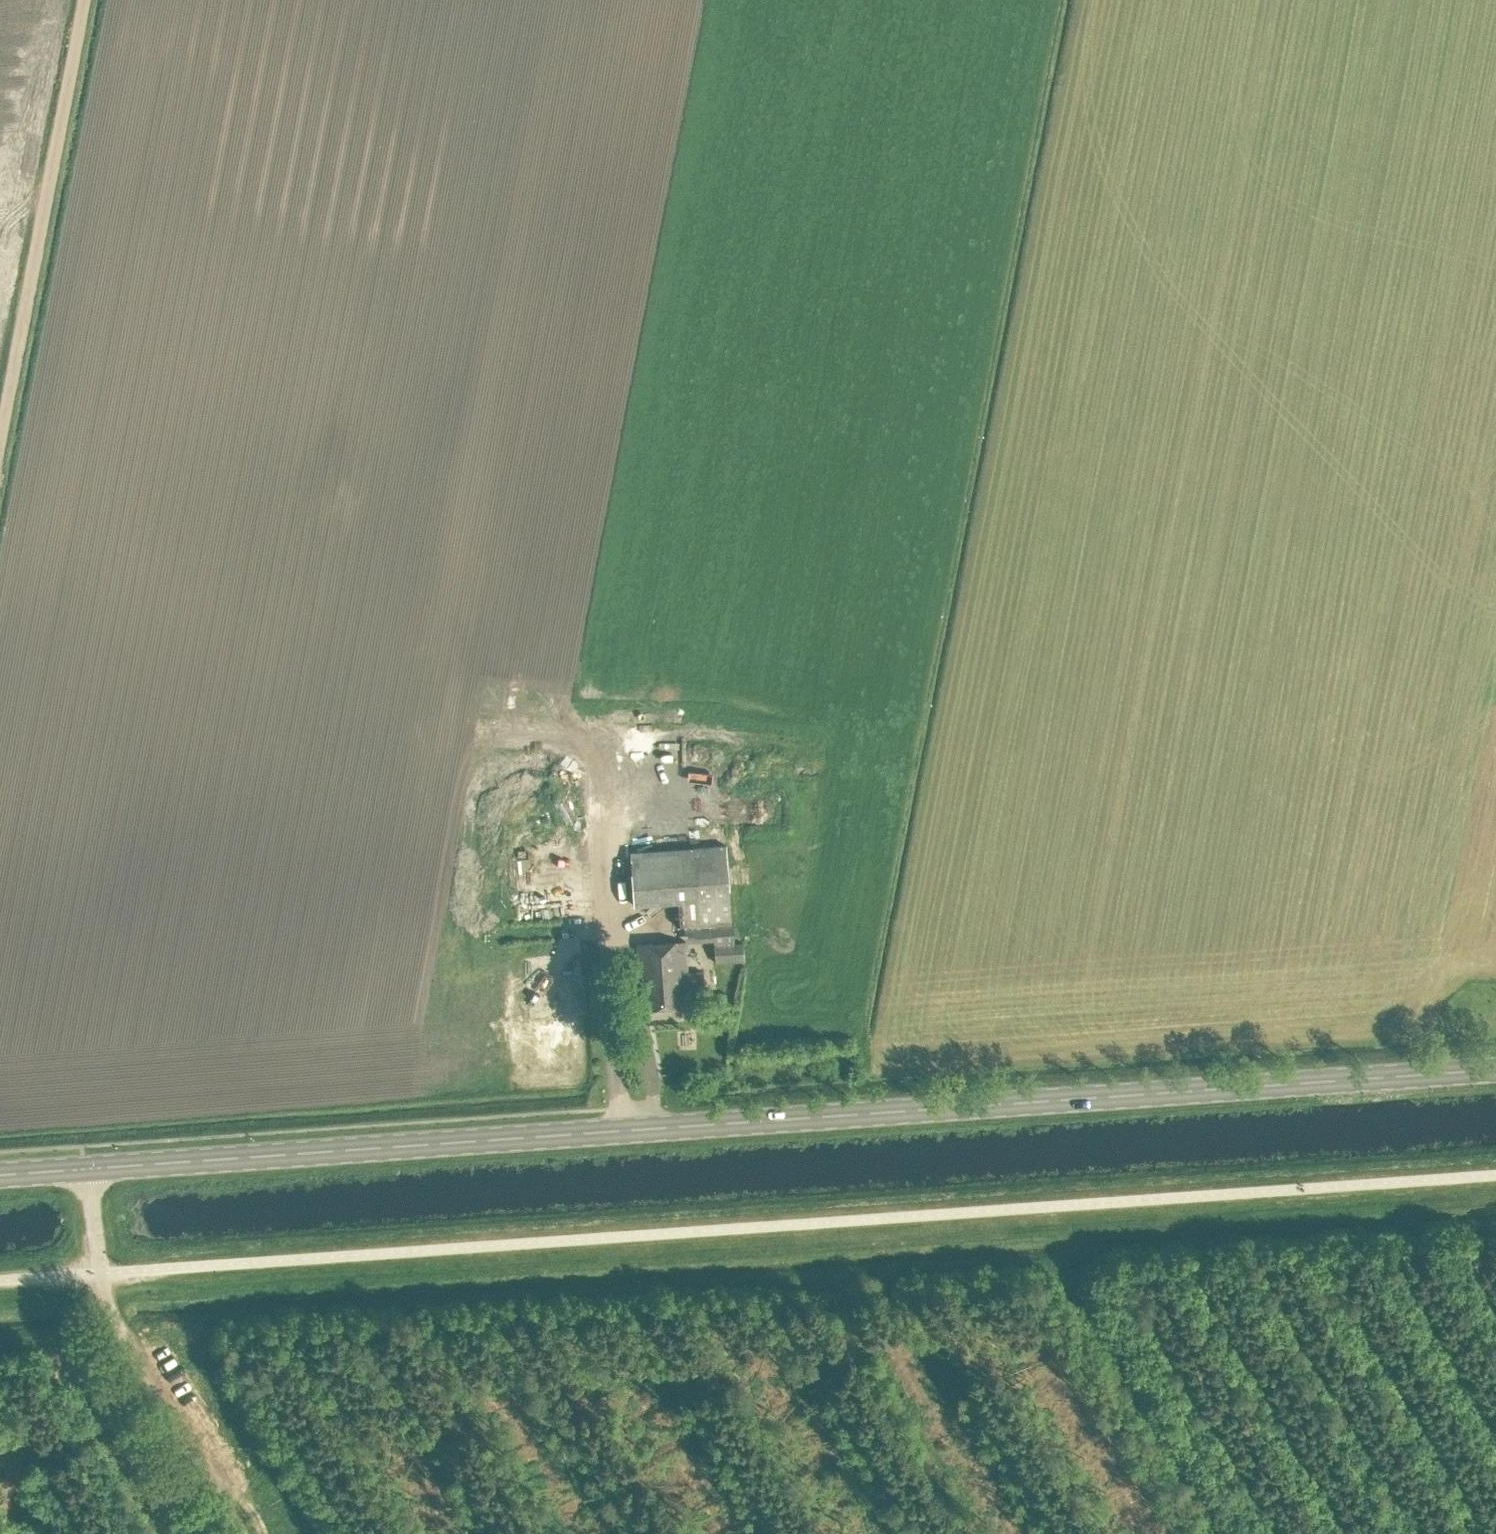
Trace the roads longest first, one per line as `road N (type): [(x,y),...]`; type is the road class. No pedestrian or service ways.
road 1 (primary): [(87,1168),(1495,1069)]
road 2 (track): [(82,0),(0,421)]
road 3 (track): [(101,1272),(117,1325),(222,1495)]

